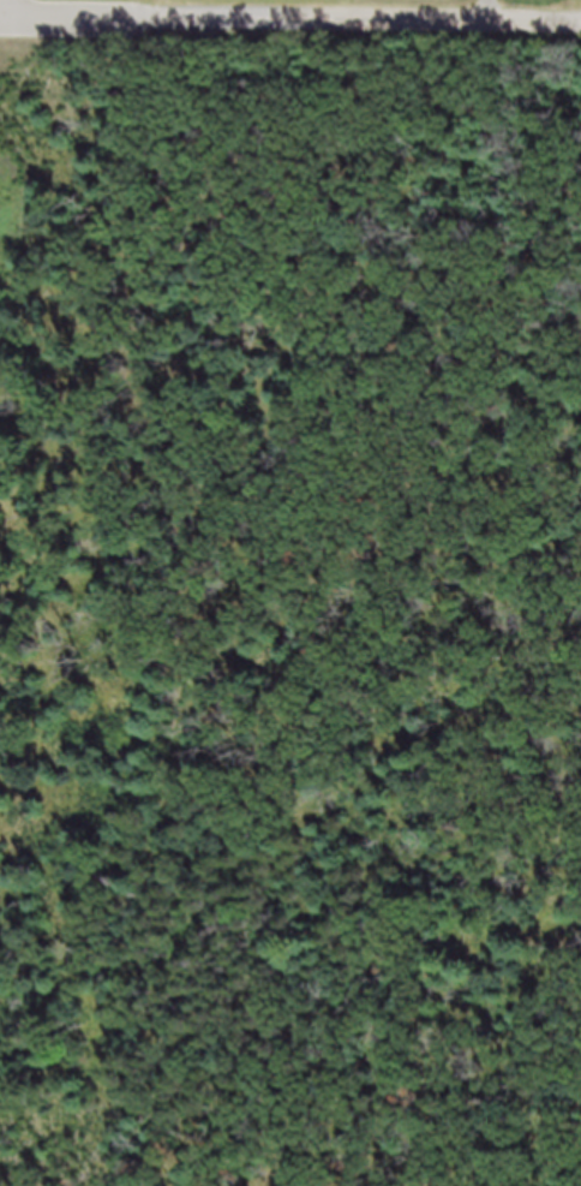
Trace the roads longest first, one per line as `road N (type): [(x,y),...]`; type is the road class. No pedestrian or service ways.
road 1 (residential): [(0,29),(580,24)]

